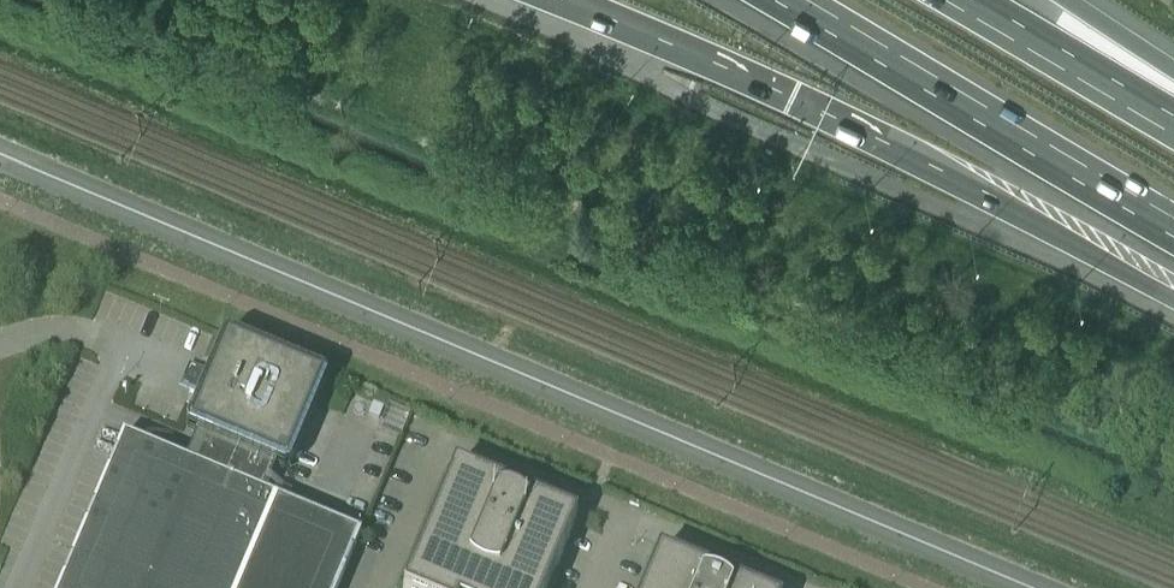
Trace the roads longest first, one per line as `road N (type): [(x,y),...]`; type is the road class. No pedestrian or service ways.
road 1 (motorway): [(563,0),(790,103),(1173,299)]
road 2 (motorway): [(790,0),(1173,227)]
road 3 (unclassified): [(380,587),(441,452),(620,528)]
road 4 (motorway): [(1173,116),(976,0)]
road 5 (unclassified): [(620,528),(762,587)]
road 6 (motorway): [(1173,76),(1067,0)]

